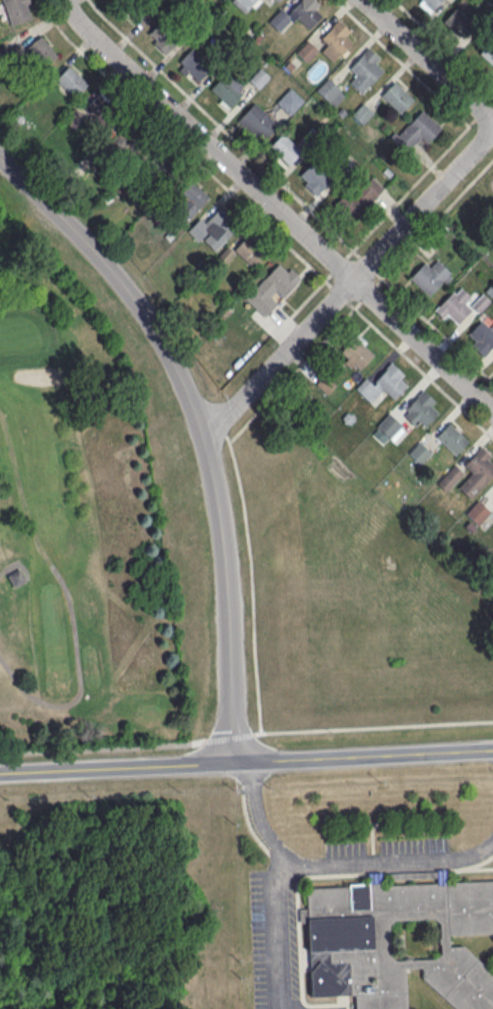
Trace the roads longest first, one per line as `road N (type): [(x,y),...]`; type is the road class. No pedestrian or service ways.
road 1 (residential): [(232,762),(224,574),(200,445),(180,387),(121,288),(0,166)]
road 2 (residential): [(492,406),(88,23),(73,0)]
road 3 (tertiary): [(0,769),(492,751)]
road 4 (residential): [(200,445),(492,124)]
road 5 (residential): [(492,124),(367,0)]

